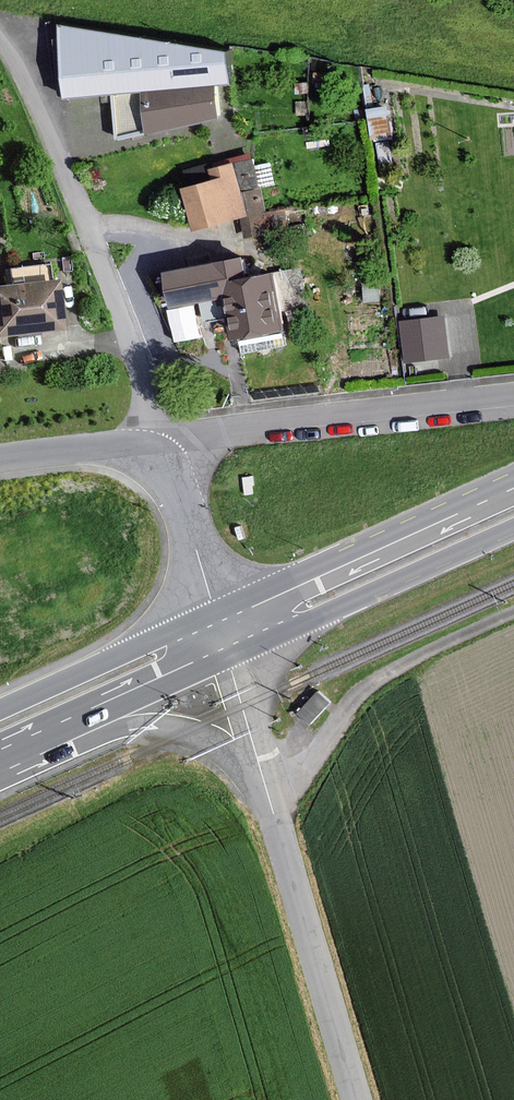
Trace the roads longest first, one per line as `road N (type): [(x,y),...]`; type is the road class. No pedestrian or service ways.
road 1 (unclassified): [(0,45),(25,84),(136,353),(153,419),(153,454)]
road 2 (residential): [(164,462),(228,430),(513,398)]
road 3 (unclassified): [(357,1099),(264,777)]
road 4 (secondary): [(513,481),(214,614)]
road 5 (secondary): [(226,656),(513,528)]
road 6 (unclassified): [(0,767),(104,735),(159,727),(202,739),(264,777)]
road 7 (secondary): [(0,763),(226,656)]
road 8 (secondary): [(214,614),(0,709)]
road 9 (unclassified): [(214,614),(164,462)]
road 10 (unclassified): [(153,454),(101,447),(0,459)]
road 11 (unclassified): [(264,777),(226,656)]

